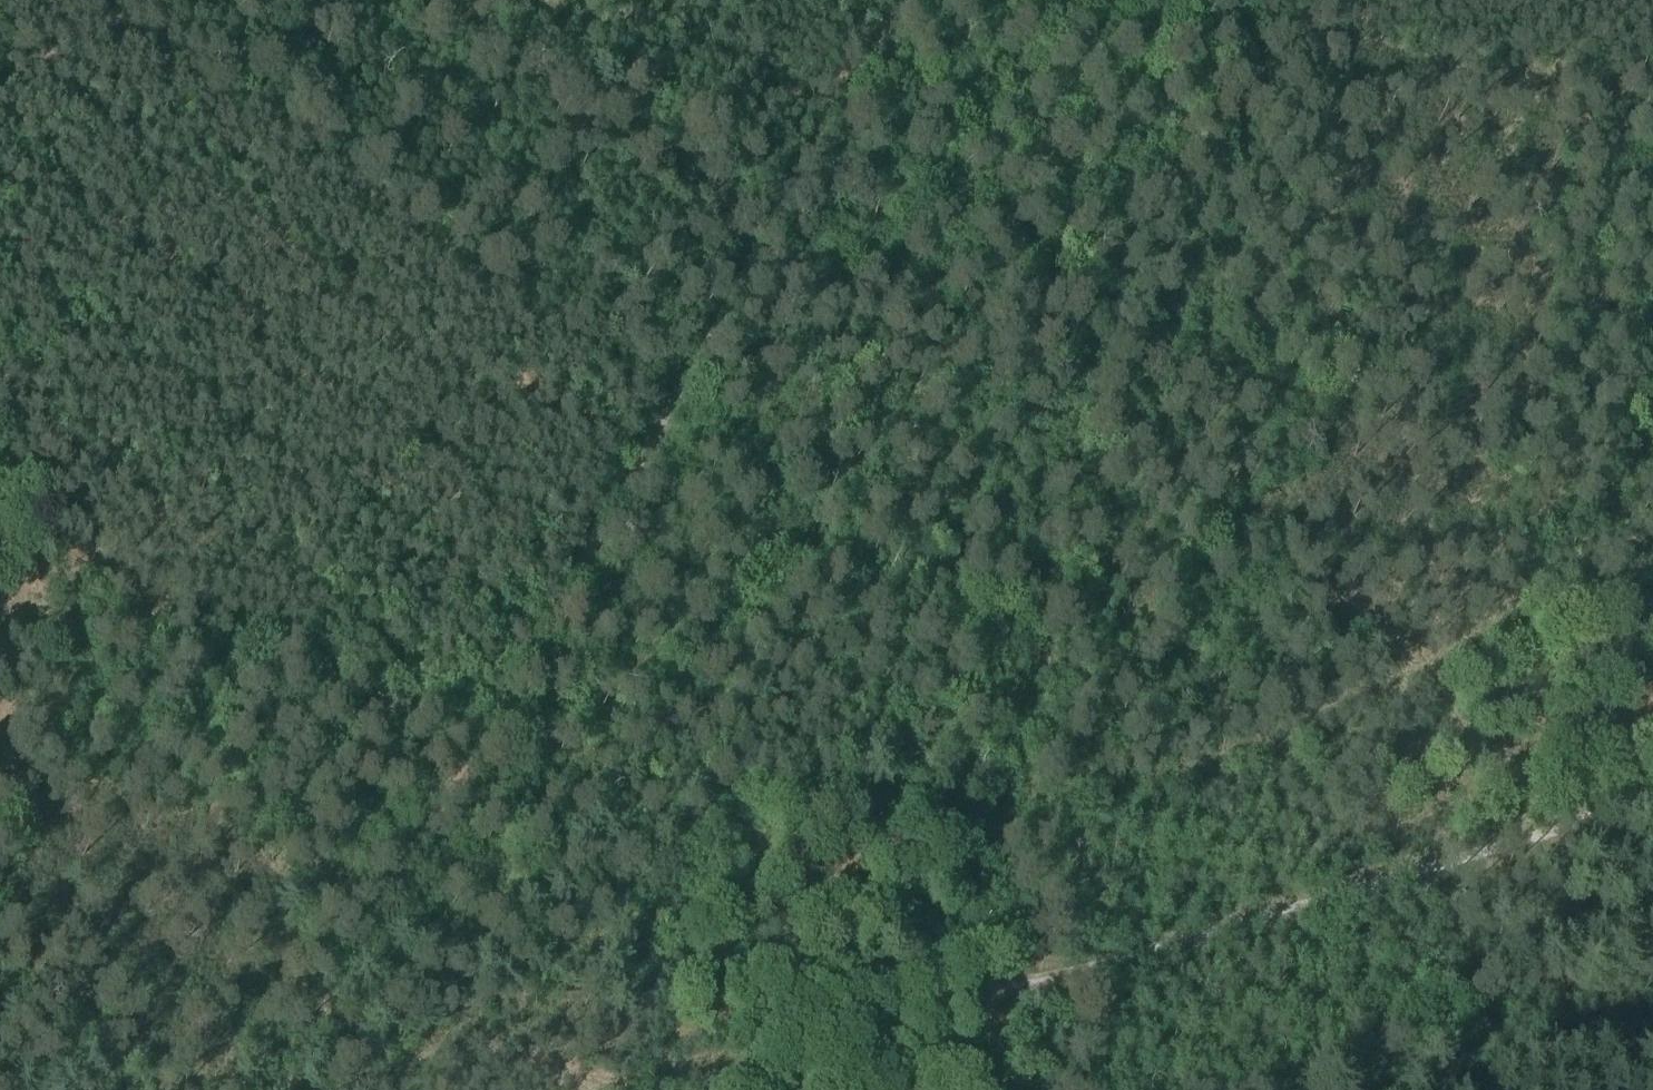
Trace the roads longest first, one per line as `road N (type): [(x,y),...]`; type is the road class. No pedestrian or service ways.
road 1 (track): [(1652,803),(1405,882),(1027,977),(723,1065)]
road 2 (track): [(761,1089),(723,1065),(650,1089)]

